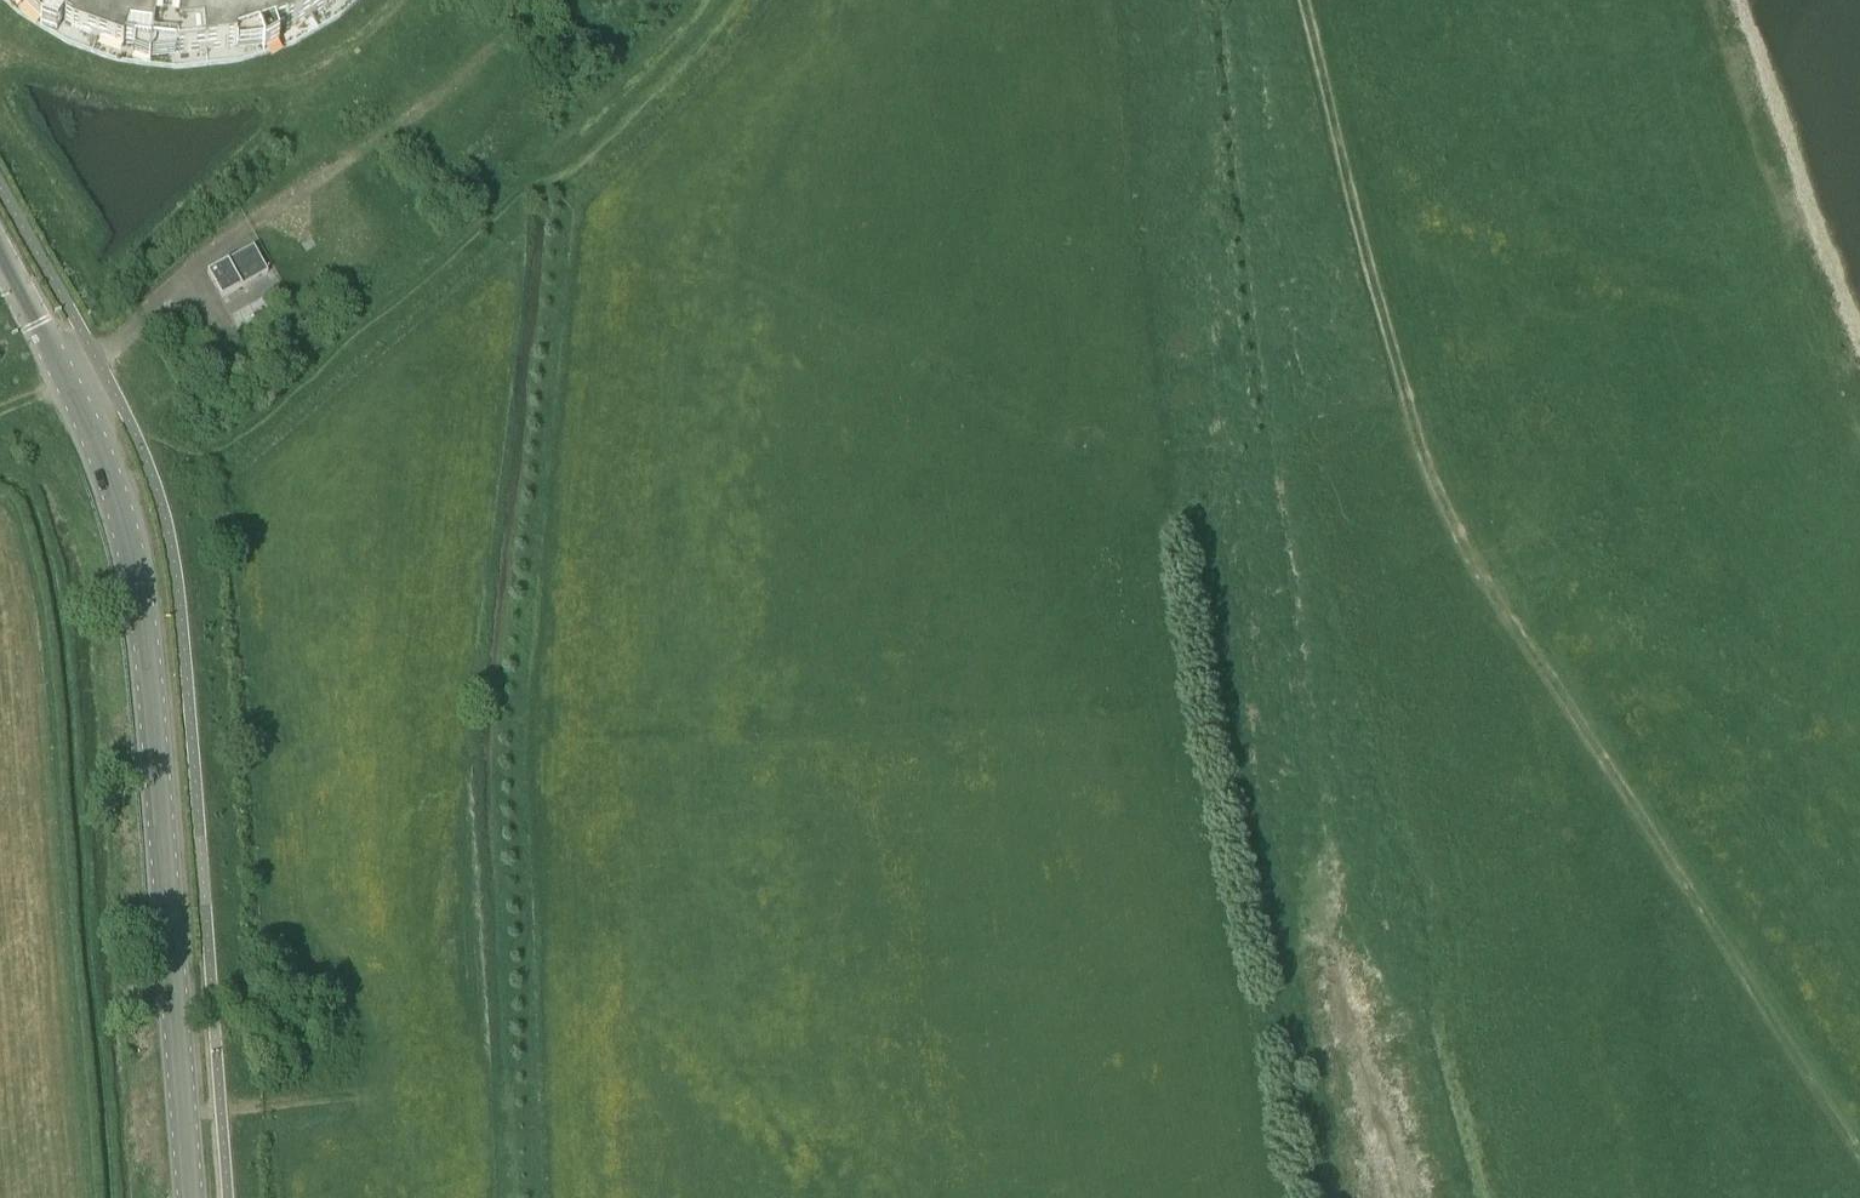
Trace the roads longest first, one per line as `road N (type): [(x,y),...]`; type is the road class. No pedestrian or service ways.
road 1 (track): [(1859,1147),(1458,563),(1305,0)]
road 2 (tertiary): [(193,1197),(152,634),(140,559),(124,495),(70,373),(0,247)]

